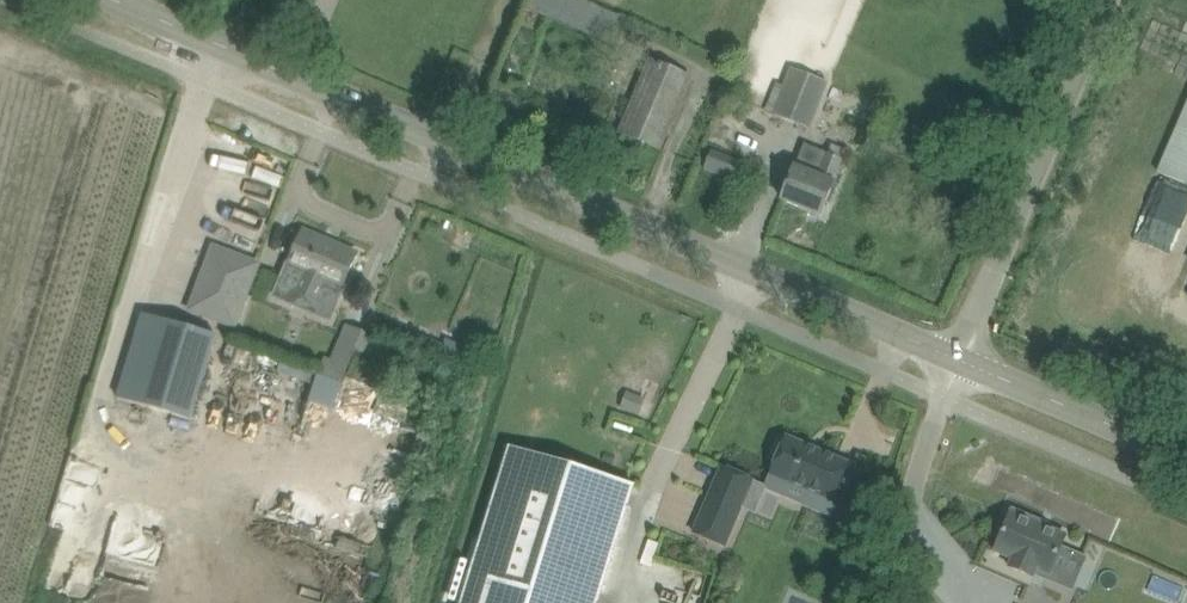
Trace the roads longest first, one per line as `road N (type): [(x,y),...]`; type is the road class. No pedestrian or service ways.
road 1 (tertiary): [(954,359),(118,0)]
road 2 (unclassified): [(954,359),(1105,0)]
road 3 (unclassified): [(871,602),(954,359)]
road 4 (tertiary): [(1186,458),(954,359)]

